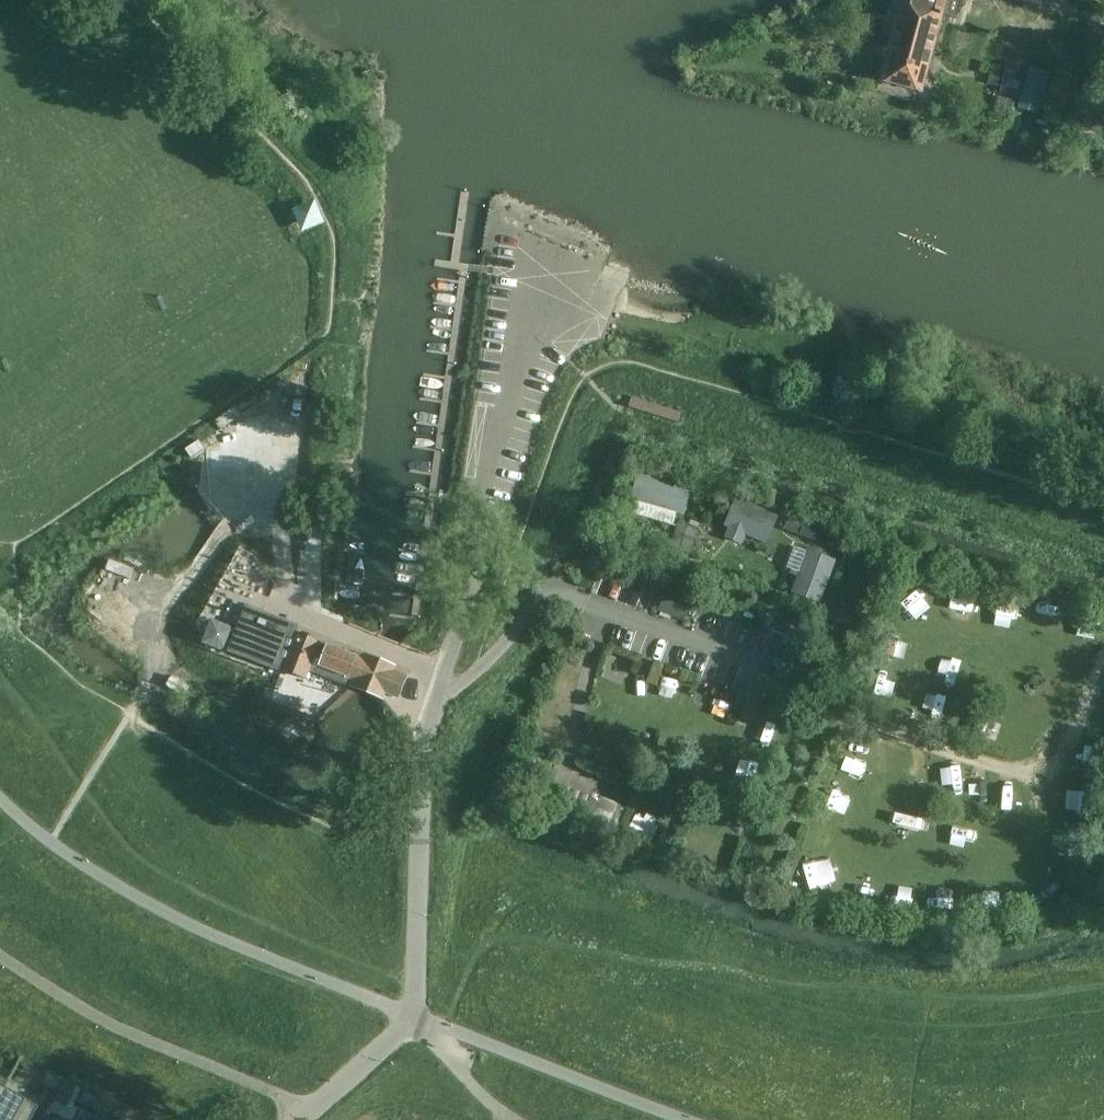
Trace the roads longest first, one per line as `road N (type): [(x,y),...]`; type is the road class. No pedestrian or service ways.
road 1 (unclassified): [(415,1017),(431,706)]
road 2 (residential): [(293,1119),(415,1017)]

